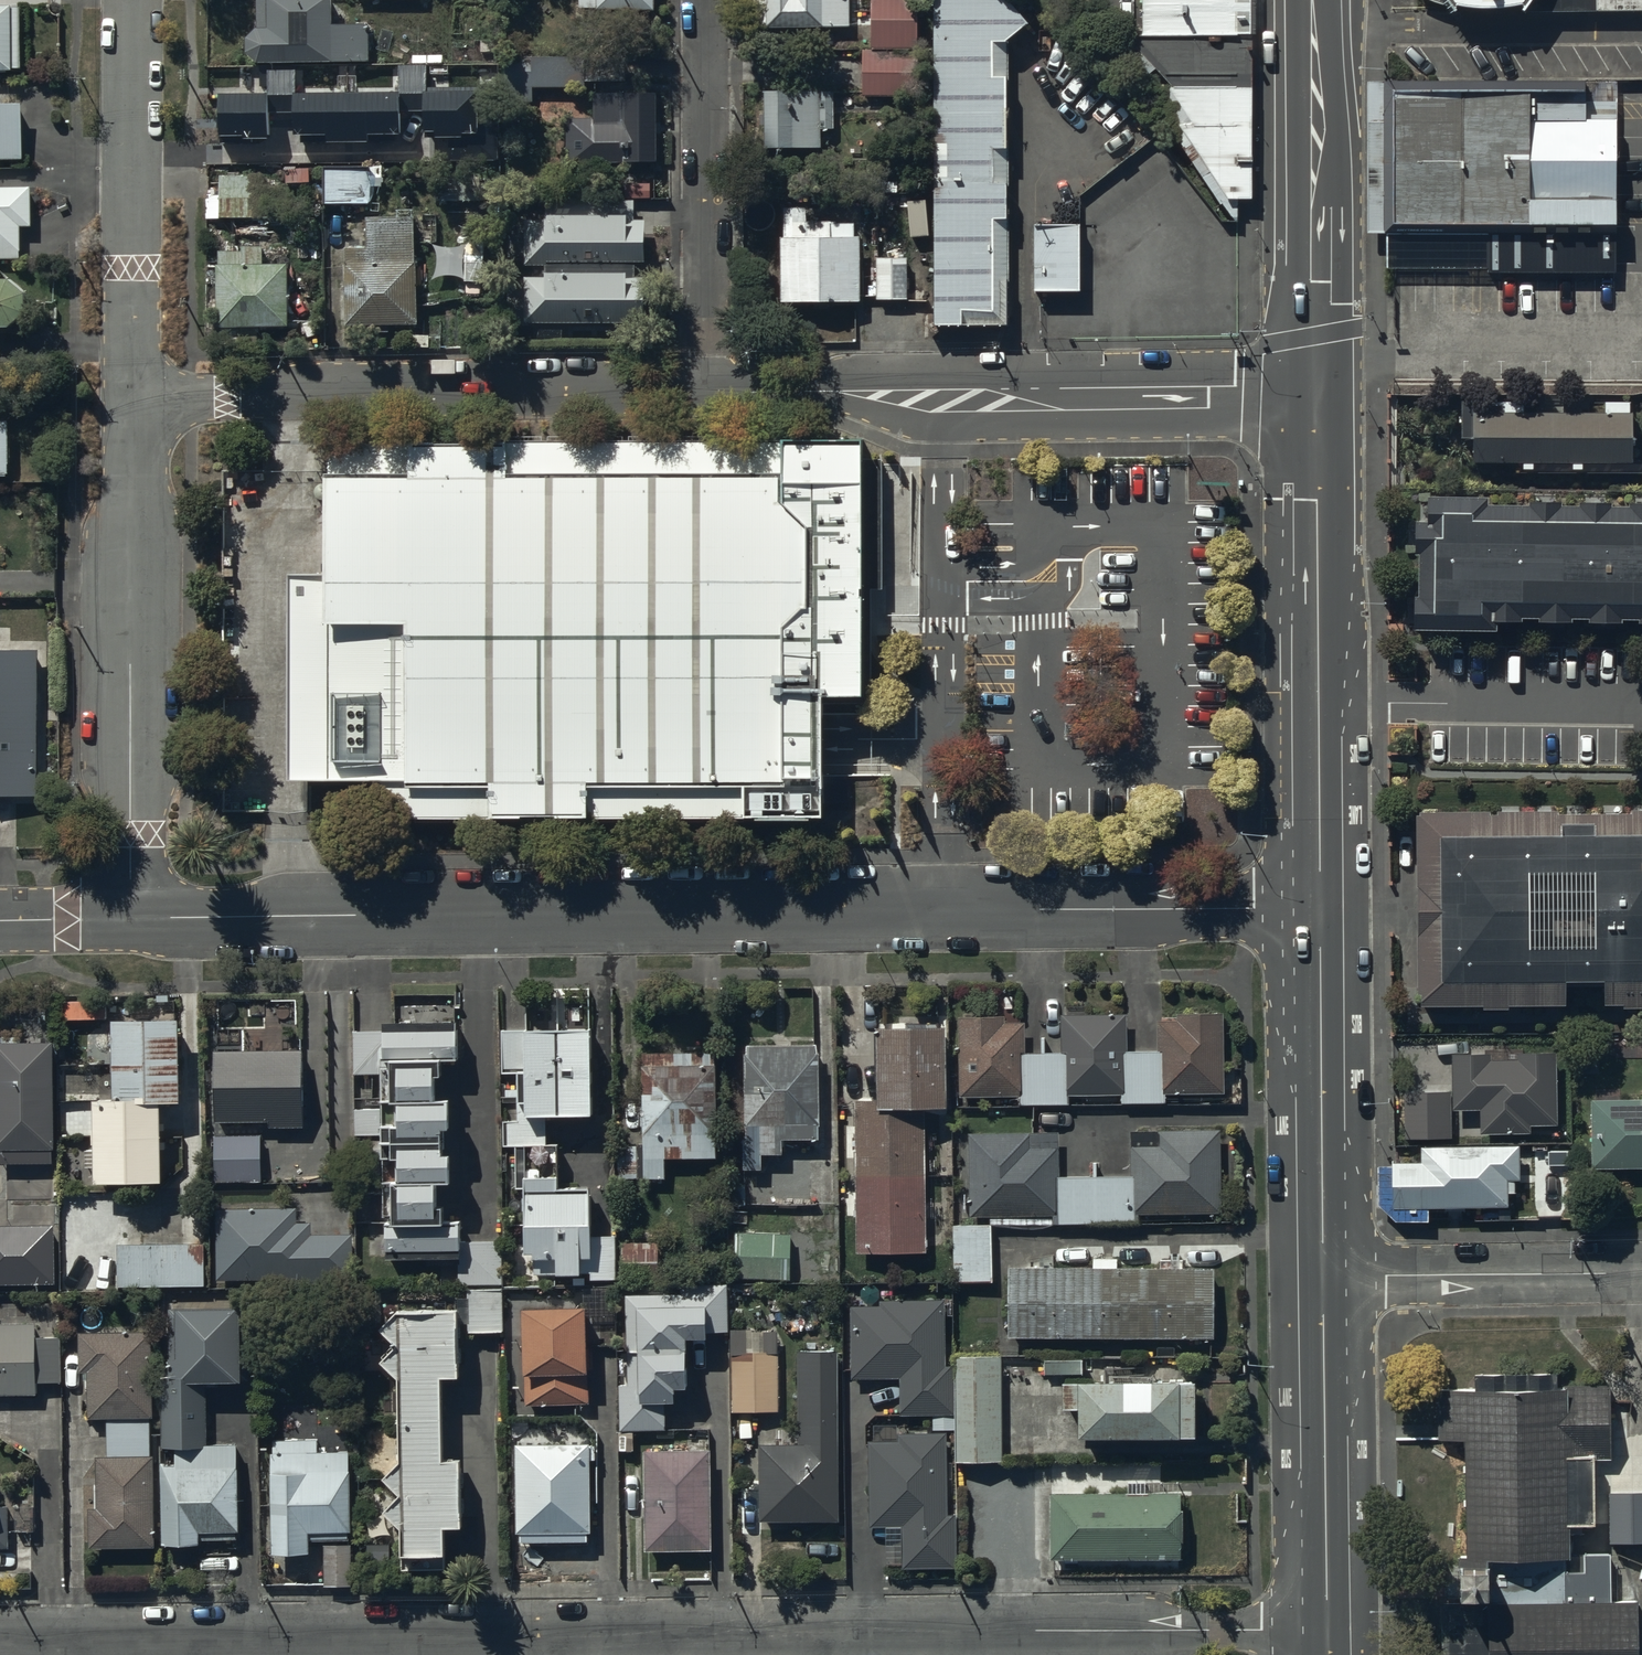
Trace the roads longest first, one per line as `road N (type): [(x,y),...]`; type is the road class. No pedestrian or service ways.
road 1 (residential): [(1332,1630),(0,1645)]
road 2 (residential): [(1324,908),(132,919)]
road 3 (residential): [(706,393),(1319,410)]
road 4 (residential): [(134,396),(706,393)]
road 5 (residential): [(132,919),(134,396)]
road 6 (secondary): [(1319,410),(1324,908)]
road 7 (secondary): [(1311,0),(1319,410)]
road 8 (residential): [(134,396),(134,0)]
road 9 (residential): [(706,393),(703,0)]
road 10 (secondary): [(1324,908),(1328,1277)]
road 11 (secondary): [(1328,1277),(1332,1630)]
road 12 (residential): [(1328,1277),(1641,1273)]
road 13 (residential): [(132,919),(0,921)]

